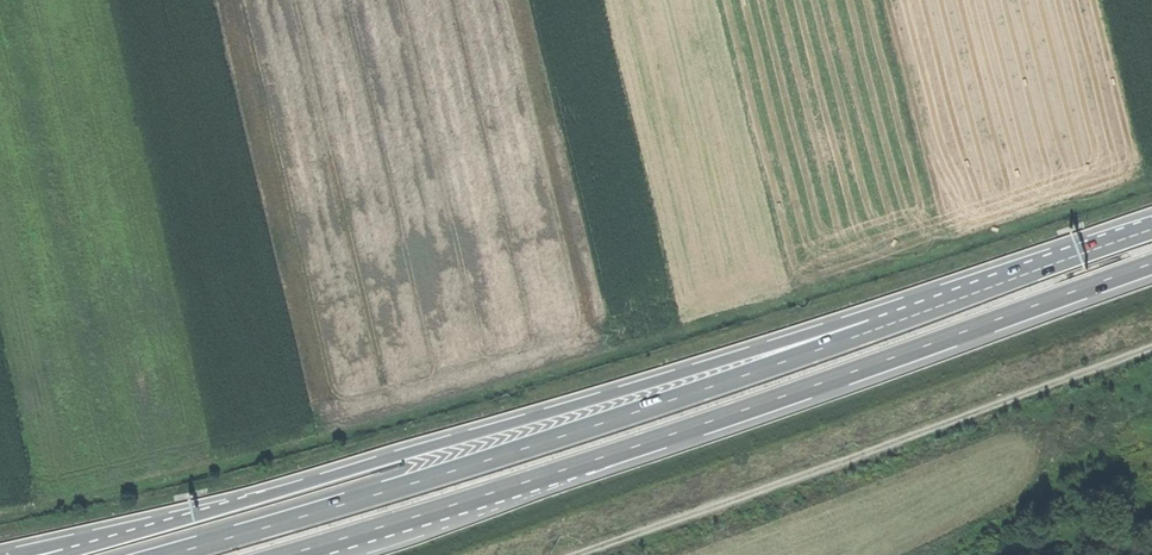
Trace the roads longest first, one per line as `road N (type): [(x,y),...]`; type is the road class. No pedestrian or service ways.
road 1 (trunk): [(287,554),(710,422),(1151,264)]
road 2 (trunk): [(1024,274),(527,448),(169,554)]
road 3 (trunk): [(1024,274),(217,511)]
road 4 (track): [(579,554),(1151,348)]
road 5 (trunk): [(217,511),(8,554)]
road 6 (trunk): [(217,511),(62,554)]
road 7 (trunk): [(1151,230),(1024,274)]

